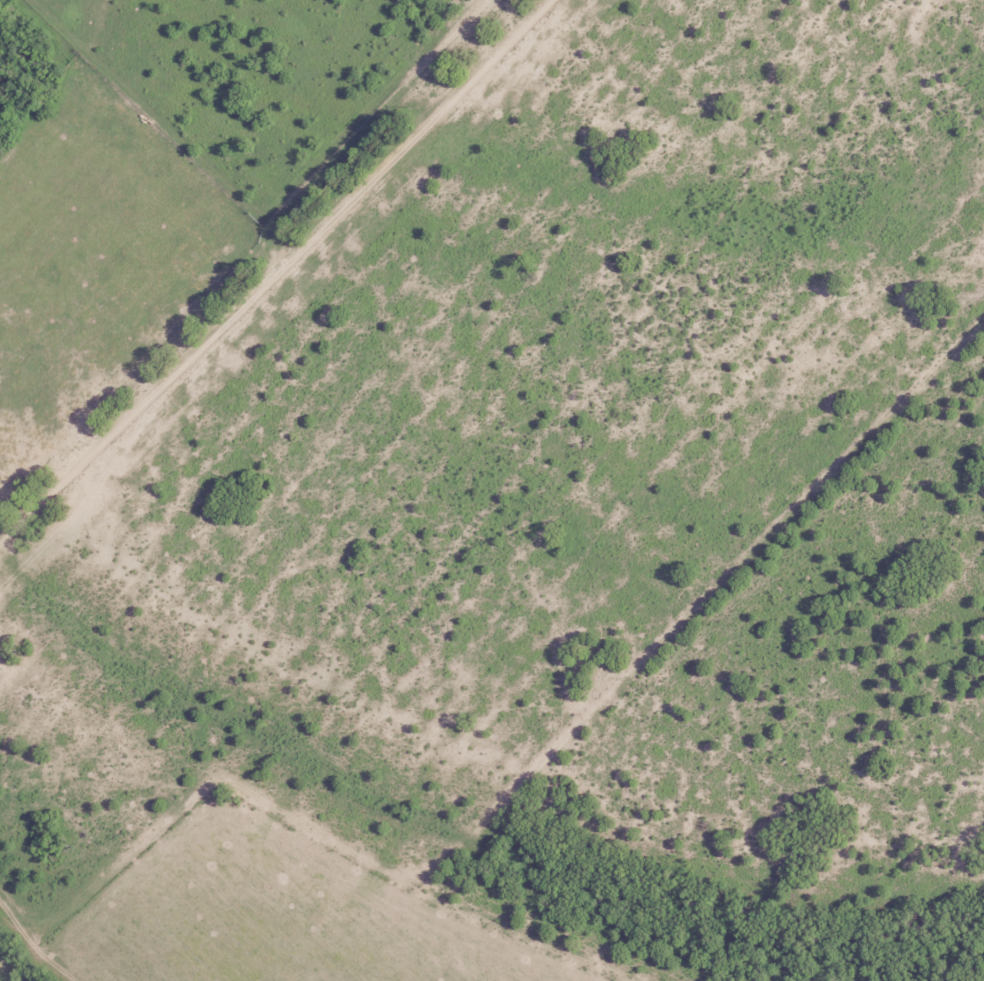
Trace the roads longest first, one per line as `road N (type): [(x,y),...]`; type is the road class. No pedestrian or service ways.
road 1 (residential): [(0,557),(545,0)]

